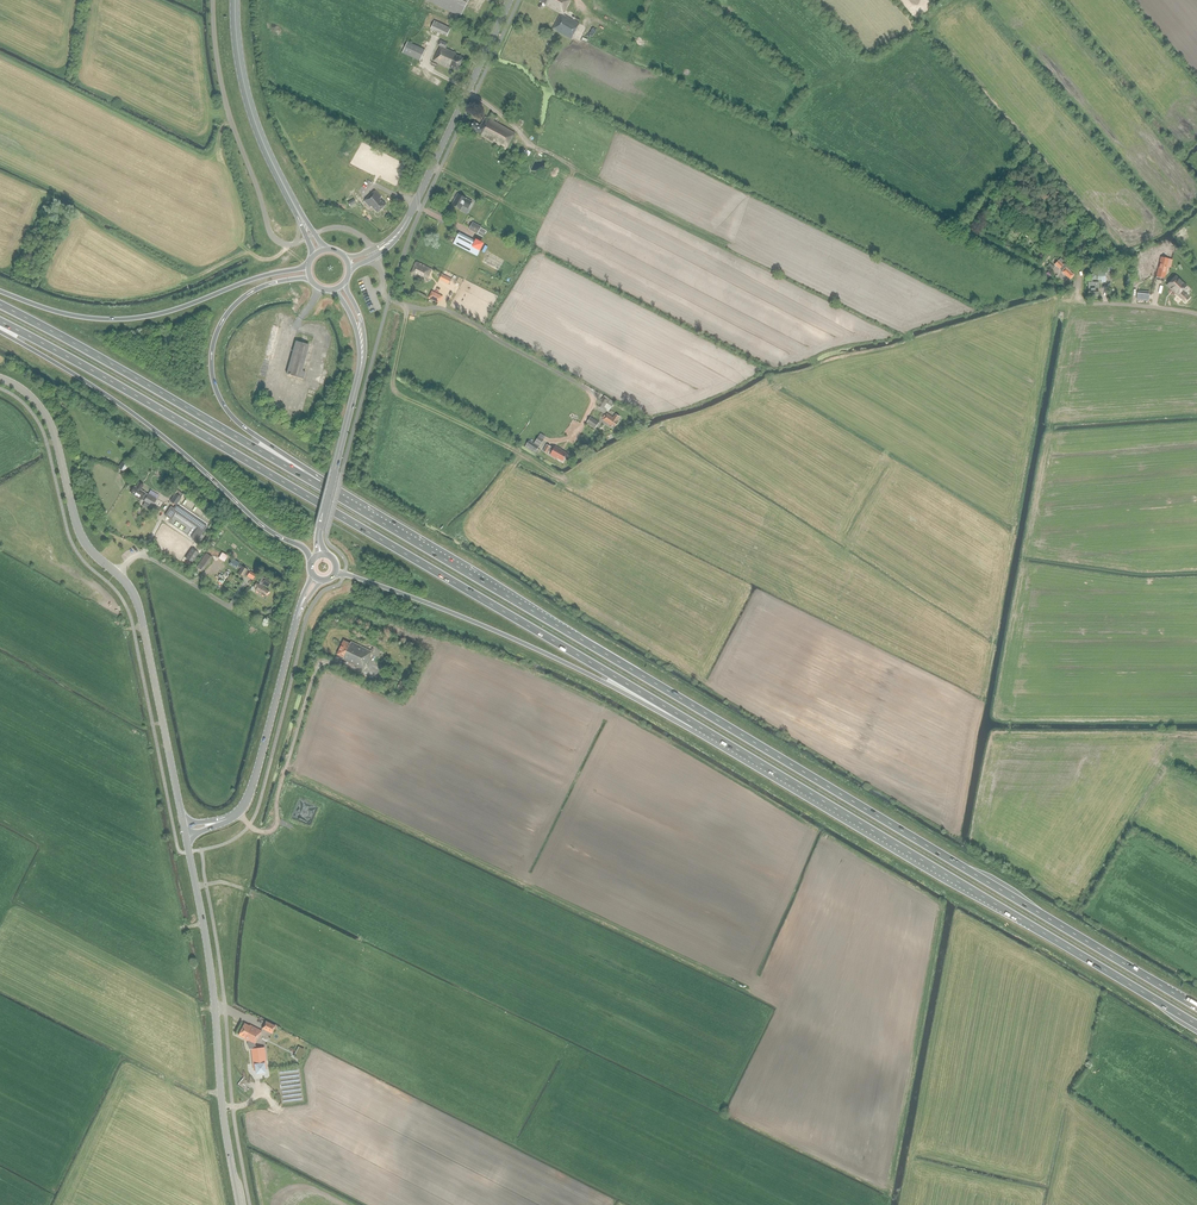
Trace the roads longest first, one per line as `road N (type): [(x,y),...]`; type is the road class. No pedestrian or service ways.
road 1 (trunk): [(1196,1007),(319,486)]
road 2 (trunk): [(0,321),(695,724)]
road 3 (trunk): [(695,724),(1196,1025)]
road 4 (trunk): [(334,573),(486,627),(695,724)]
road 5 (trunk): [(0,331),(149,426),(311,561)]
road 6 (tertiary): [(239,1204),(186,837)]
road 7 (trunk): [(319,486),(0,304)]
road 8 (trunk): [(309,265),(135,318),(82,317),(0,291)]
road 9 (trunk): [(319,486),(229,413),(211,370),(218,329),(239,301),(273,283),(311,280)]
road 10 (unclassified): [(307,238),(284,244),(268,228),(222,90),(212,0)]
road 11 (secondary): [(183,825),(141,616),(116,572)]
road 12 (tertiary): [(398,233),(510,0)]
road 13 (secondary): [(116,572),(78,528),(44,413),(0,377)]
road 14 (trunk): [(295,206),(250,107),(235,0)]
road 15 (secondary): [(226,819),(246,802),(255,777),(296,621)]
road 16 (trunk): [(321,554),(319,529),(358,377)]
road 17 (unclassified): [(116,572),(141,554),(231,605)]

